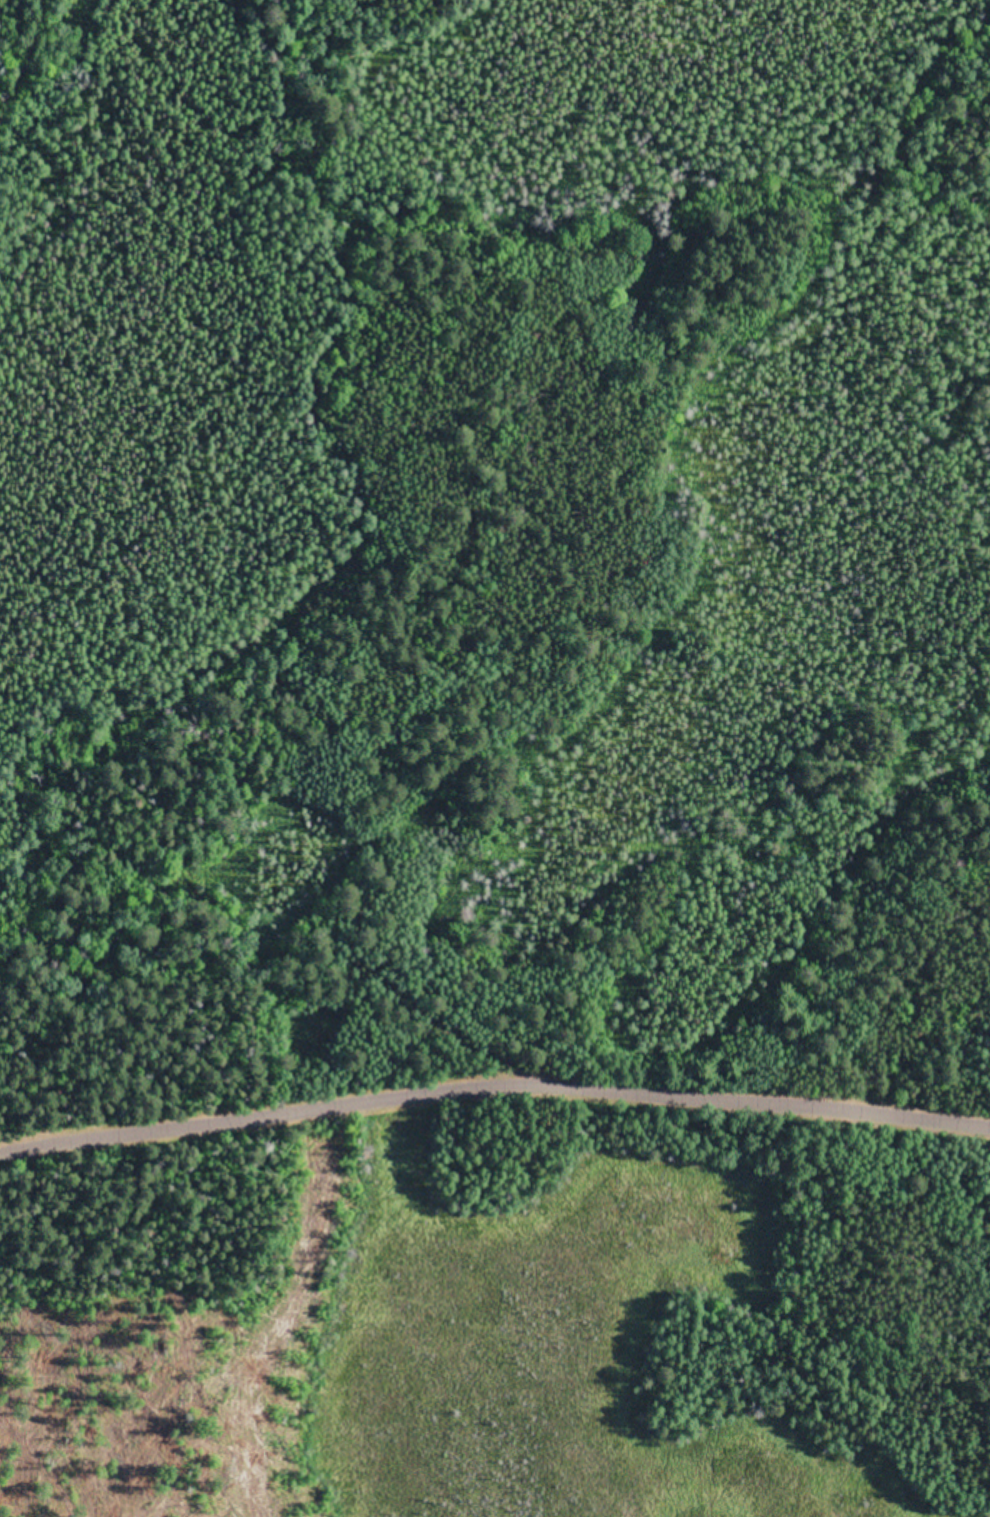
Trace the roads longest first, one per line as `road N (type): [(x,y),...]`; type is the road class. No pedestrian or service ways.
road 1 (residential): [(0,1153),(522,1068),(927,1090),(989,1104)]

